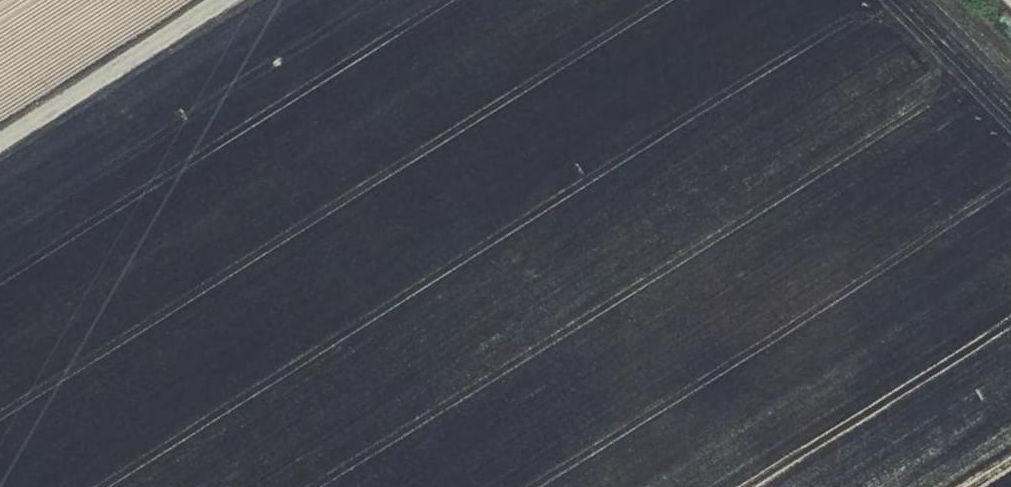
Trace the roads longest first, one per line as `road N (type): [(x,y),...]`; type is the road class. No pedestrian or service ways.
road 1 (unclassified): [(227,0),(0,145)]

